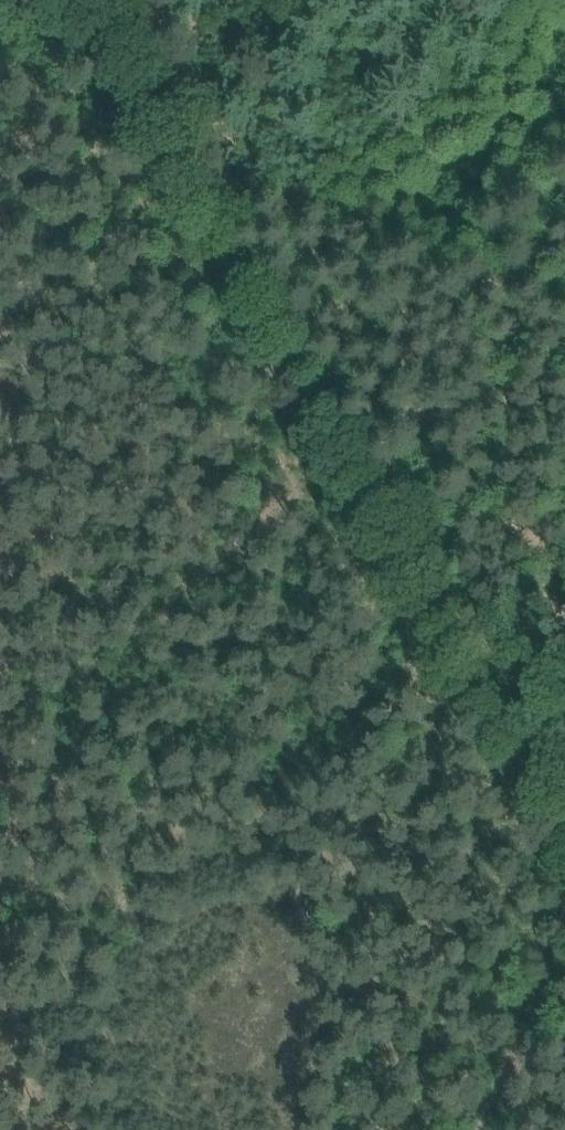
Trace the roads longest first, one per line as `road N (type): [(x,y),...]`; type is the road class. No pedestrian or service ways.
road 1 (track): [(564,853),(202,221)]
road 2 (track): [(202,221),(75,0)]
road 3 (track): [(495,1129),(564,973)]

